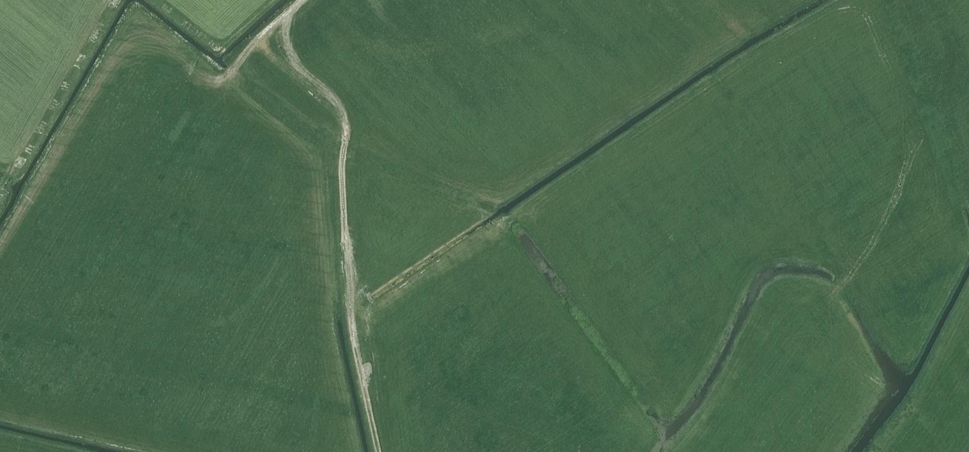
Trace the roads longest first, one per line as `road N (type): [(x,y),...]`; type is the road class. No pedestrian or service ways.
road 1 (track): [(257,38),(344,128),(345,277),(377,451)]

